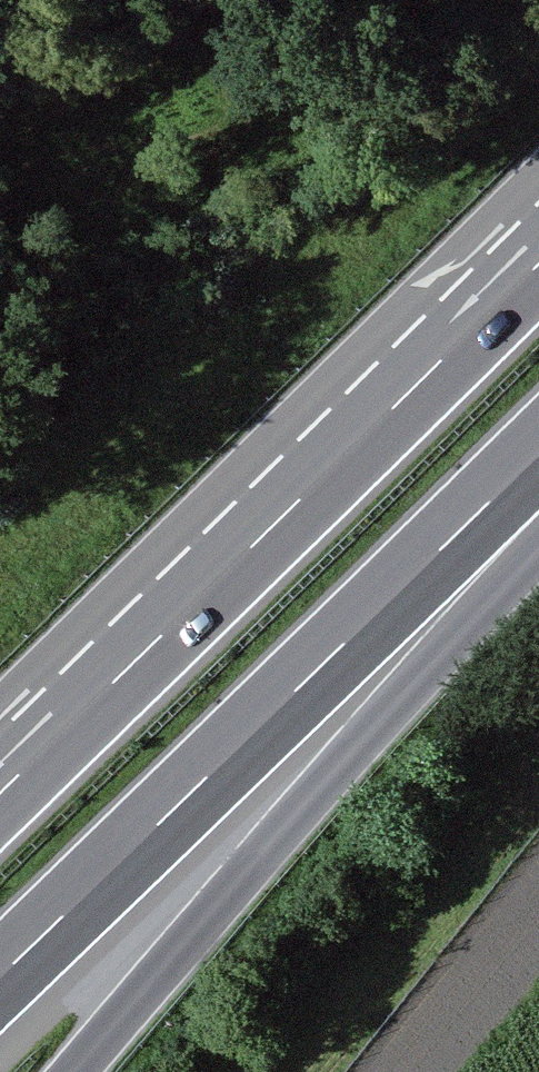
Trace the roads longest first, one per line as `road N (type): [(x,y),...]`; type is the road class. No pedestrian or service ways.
road 1 (motorway): [(538,274),(0,801)]
road 2 (motorway): [(0,982),(538,462)]
road 3 (motorway): [(81,1071),(237,883),(538,552)]

